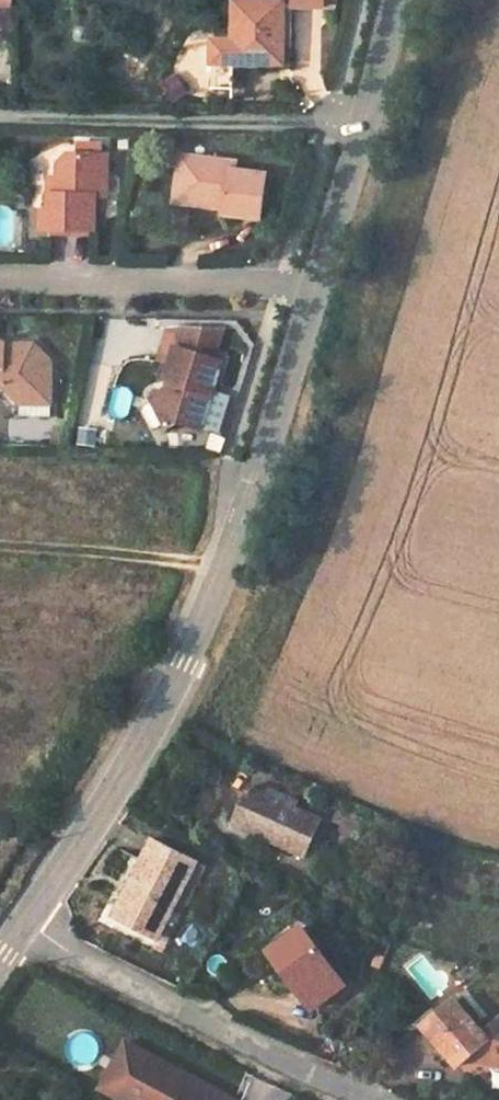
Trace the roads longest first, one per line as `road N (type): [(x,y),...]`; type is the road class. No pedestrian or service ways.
road 1 (unclassified): [(319,283),(273,455),(184,655),(23,925)]
road 2 (residential): [(23,925),(130,984),(390,1099)]
road 3 (residential): [(362,124),(0,119)]
road 4 (residential): [(319,283),(0,279)]
road 5 (track): [(0,554),(225,561)]
road 6 (unclassified): [(362,124),(319,283)]
road 7 (unclassified): [(395,0),(362,124)]

